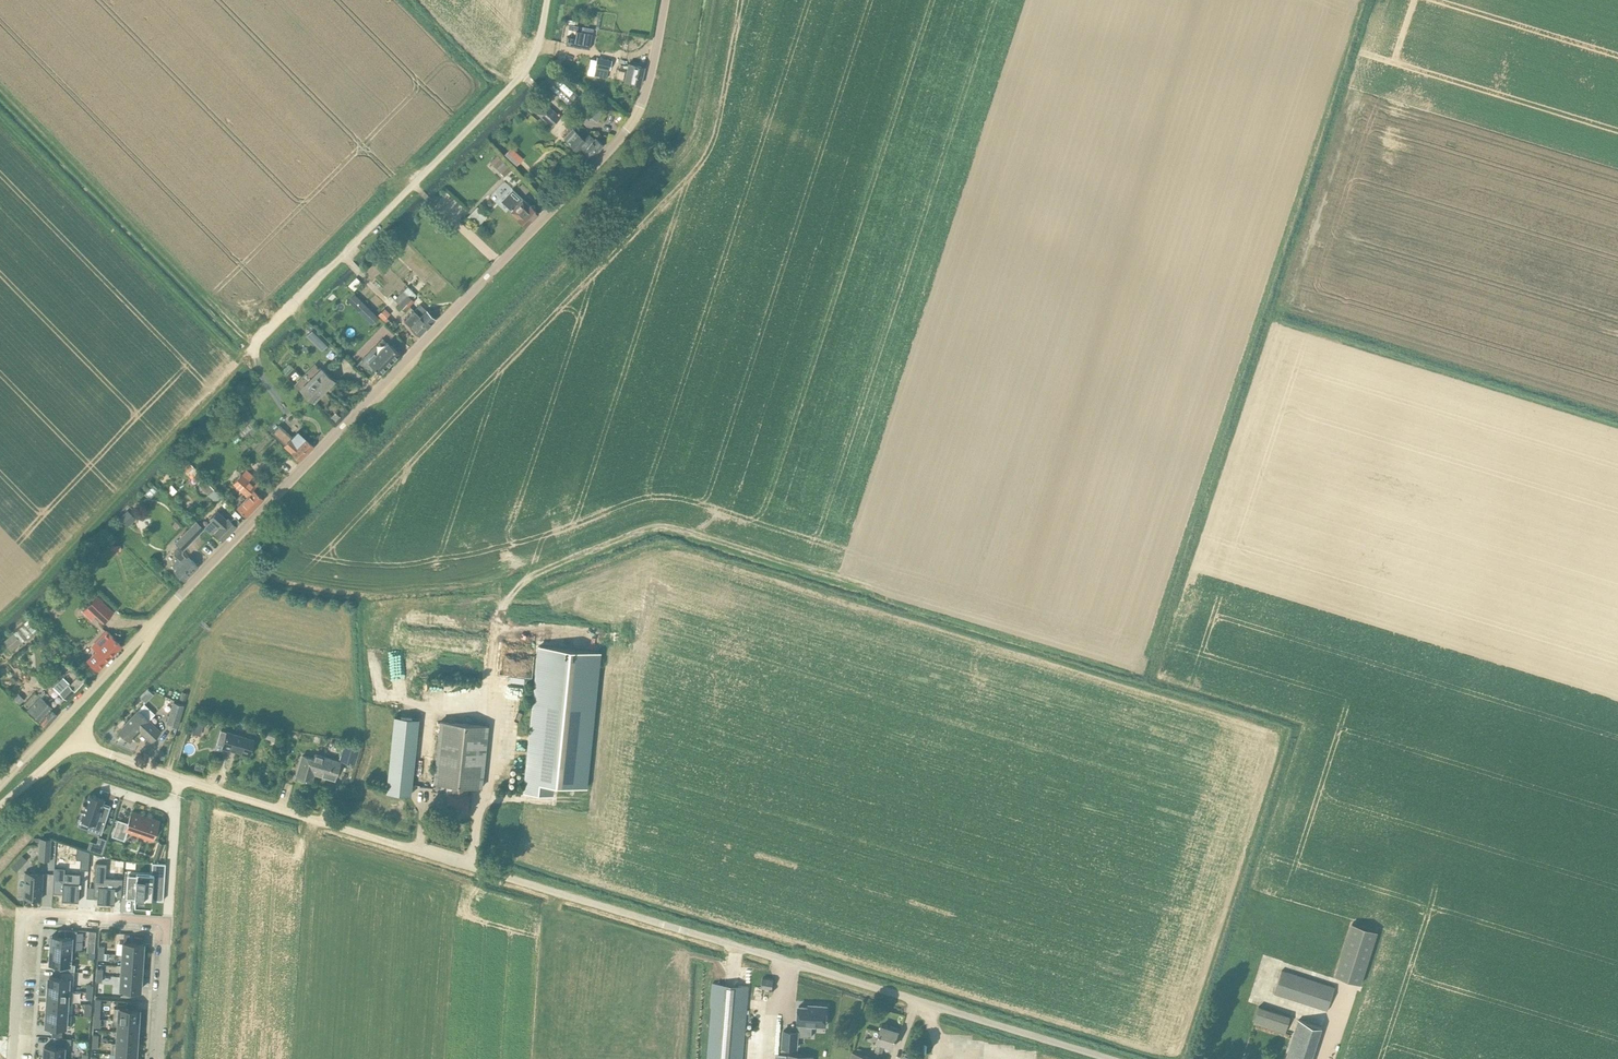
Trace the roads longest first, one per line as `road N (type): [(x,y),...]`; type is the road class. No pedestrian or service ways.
road 1 (unclassified): [(1110,1058),(198,785),(77,739)]
road 2 (unclassified): [(159,620),(633,125),(650,88),(666,0)]
road 3 (unclassified): [(255,342),(522,78),(537,58),(554,0)]
road 4 (residential): [(13,1048),(20,927),(29,914),(167,922)]
road 5 (unclassified): [(0,786),(159,620)]
road 6 (residential): [(102,785),(175,807),(167,922)]
road 7 (unclassified): [(77,739),(159,620)]
road 8 (residential): [(167,922),(160,1058)]

